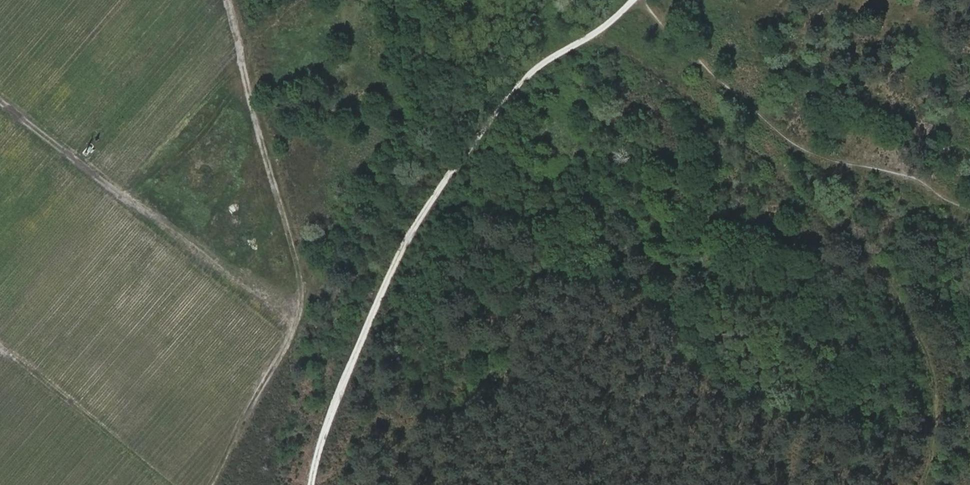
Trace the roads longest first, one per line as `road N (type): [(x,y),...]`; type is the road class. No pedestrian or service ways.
road 1 (track): [(922,484),(938,448),(941,380),(902,287),(736,127),(604,28)]
road 2 (track): [(311,484),(344,381),(430,204),(516,87),(633,0)]
road 3 (track): [(229,0),(304,303),(214,484)]
road 4 (track): [(0,99),(295,324)]
road 5 (track): [(0,340),(178,484)]

